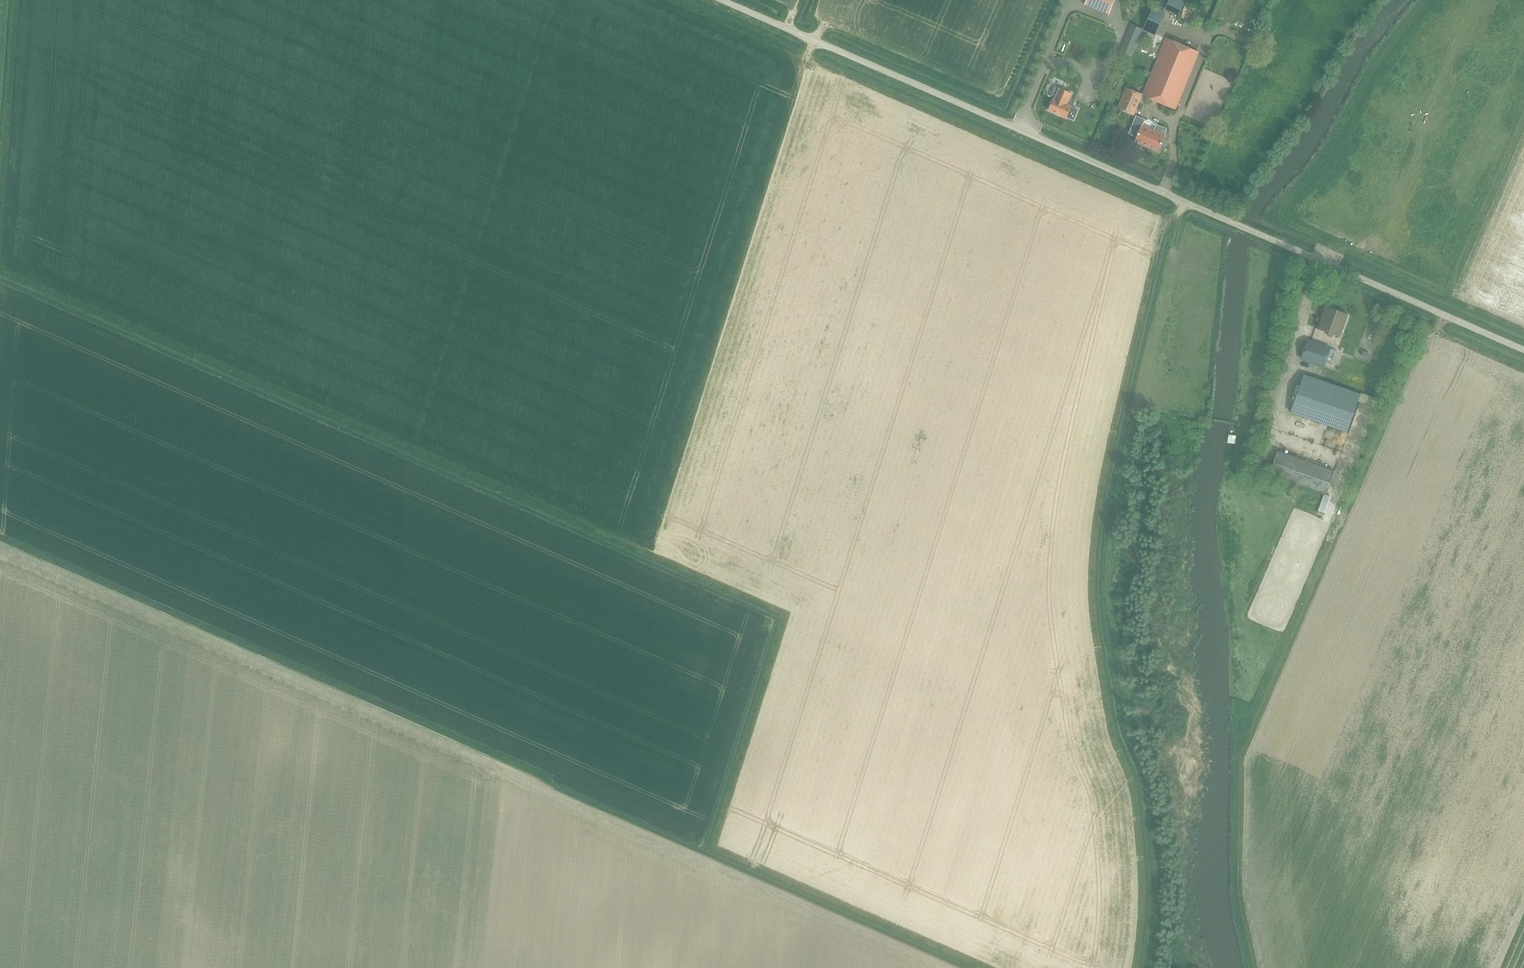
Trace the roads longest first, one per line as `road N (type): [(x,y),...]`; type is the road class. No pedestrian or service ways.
road 1 (unclassified): [(1523,349),(721,0)]

